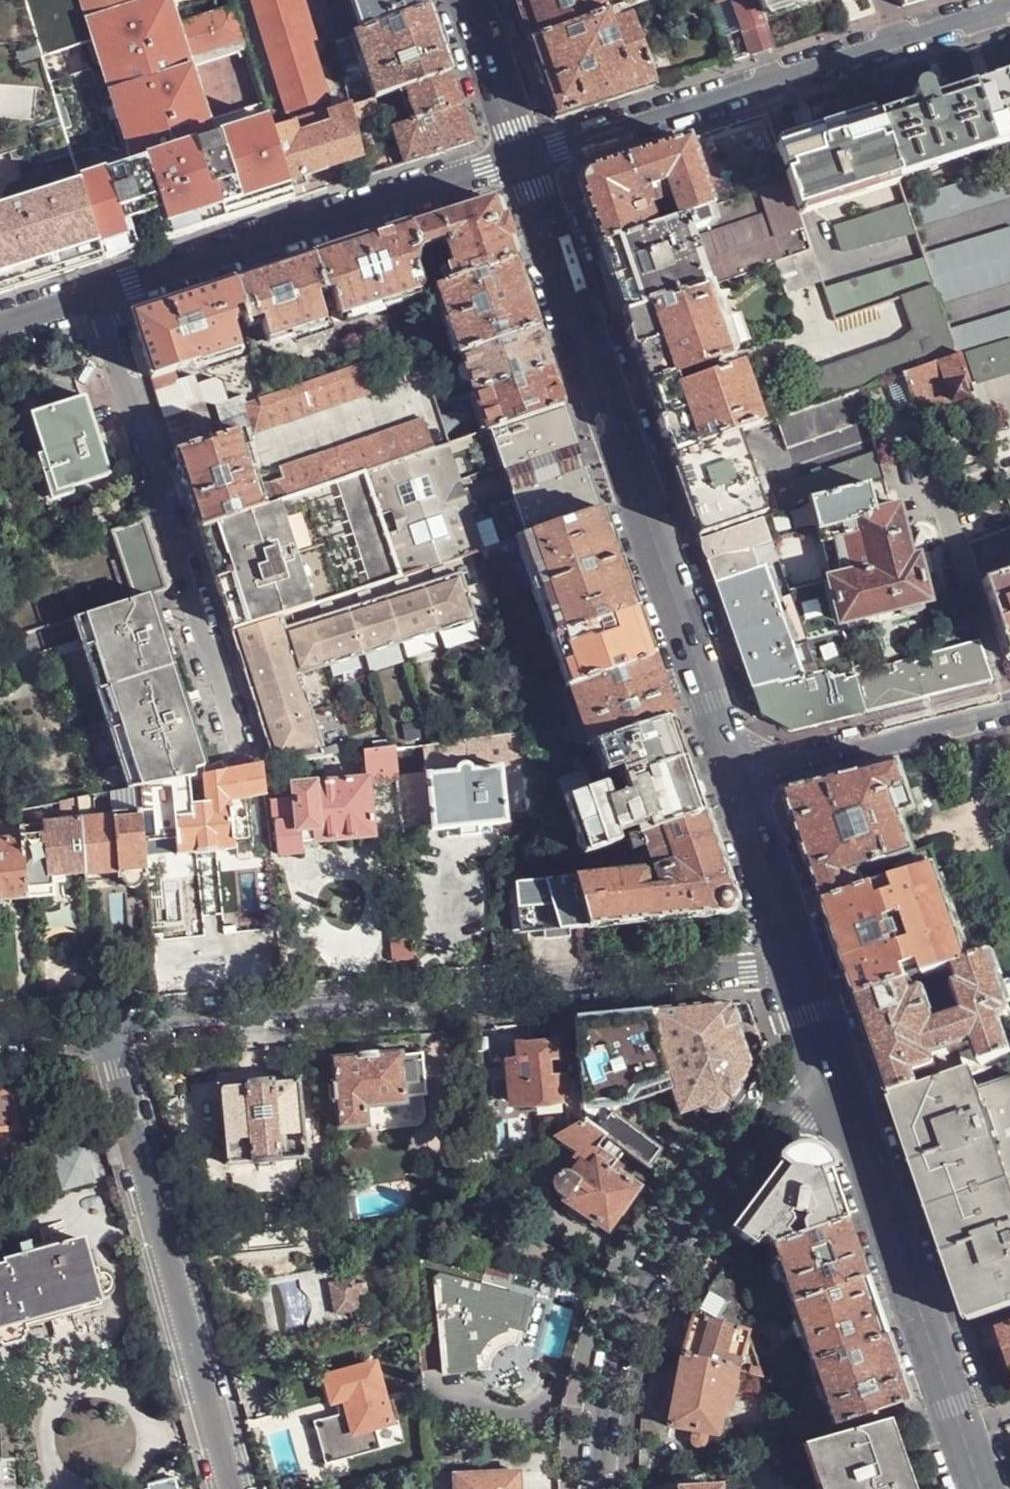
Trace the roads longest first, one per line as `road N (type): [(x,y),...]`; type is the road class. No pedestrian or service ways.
road 1 (unclassified): [(104,1033),(802,968)]
road 2 (tertiary): [(524,161),(736,776)]
road 3 (residential): [(826,1039),(673,1234),(638,1298),(613,1370),(606,1488)]
road 4 (unclassified): [(524,161),(1009,9)]
road 5 (residential): [(247,764),(96,299)]
road 6 (residential): [(104,1033),(231,1488)]
road 7 (unclassified): [(96,299),(524,161)]
road 8 (tertiary): [(826,1039),(960,1426)]
road 9 (tertiary): [(1009,710),(736,776)]
road 10 (tertiary): [(736,776),(802,968)]
road 11 (tertiary): [(469,0),(524,161)]

